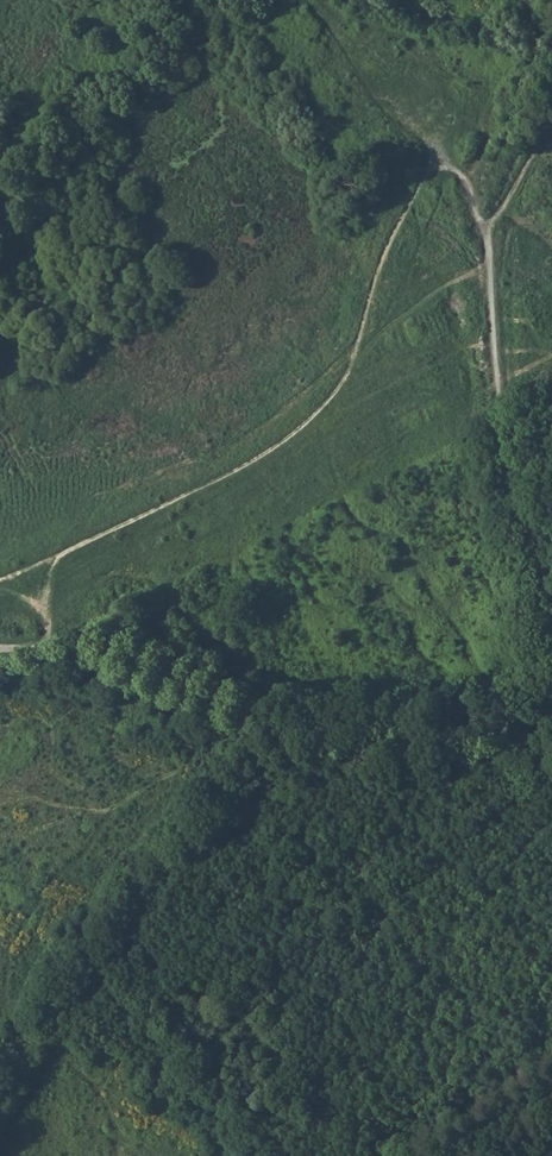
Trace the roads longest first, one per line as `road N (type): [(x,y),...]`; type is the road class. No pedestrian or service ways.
road 1 (unclassified): [(0,646),(141,663),(266,721)]
road 2 (track): [(266,721),(339,733),(518,727)]

